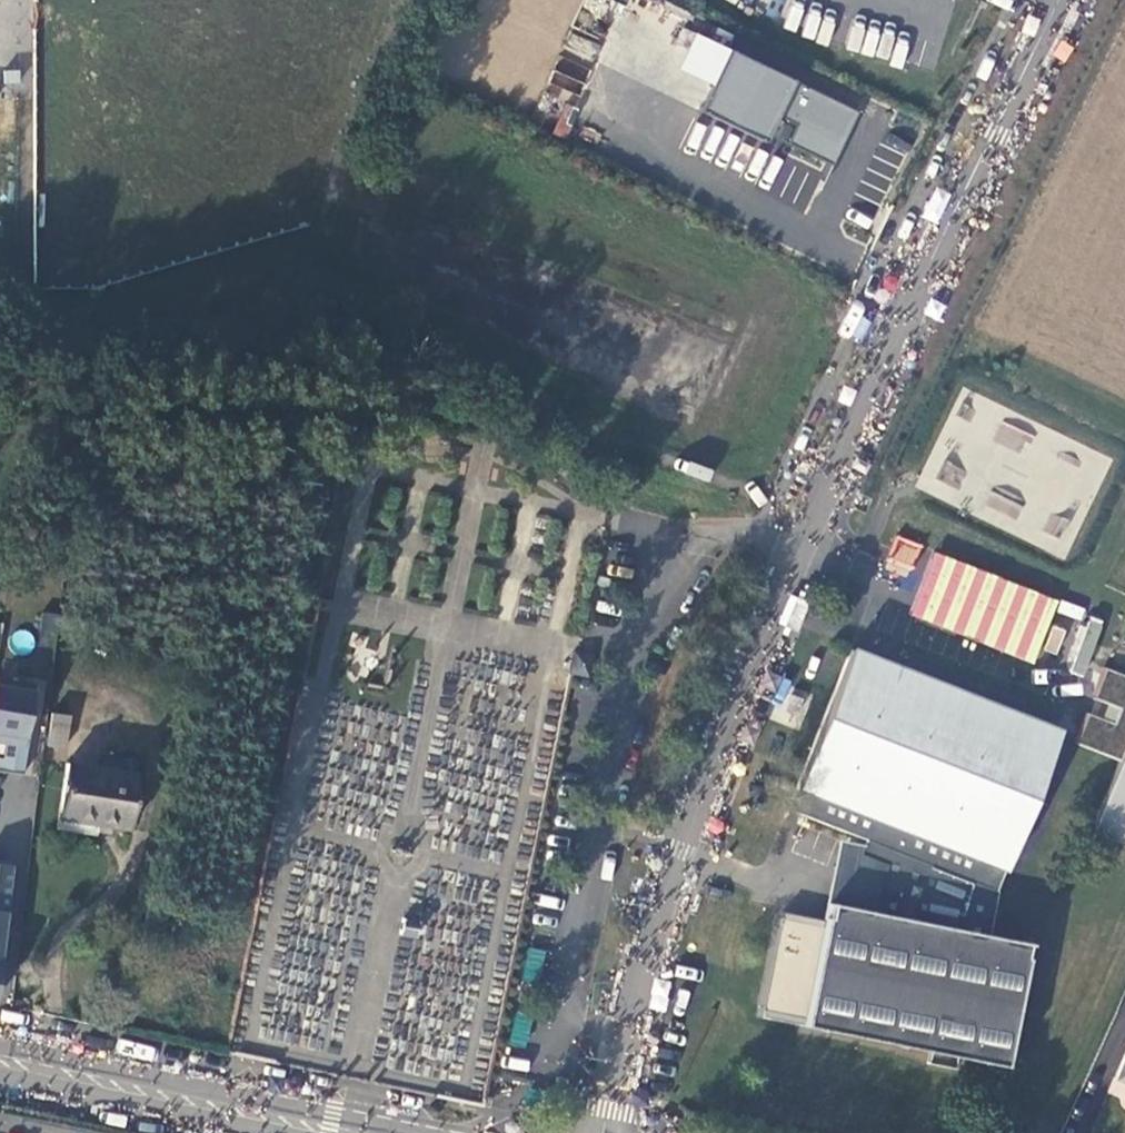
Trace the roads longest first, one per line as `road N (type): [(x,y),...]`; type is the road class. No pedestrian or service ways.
road 1 (unclassified): [(1058,0),(860,408),(740,686),(648,941),(602,1132)]
road 2 (secondary): [(0,1061),(336,1132)]

